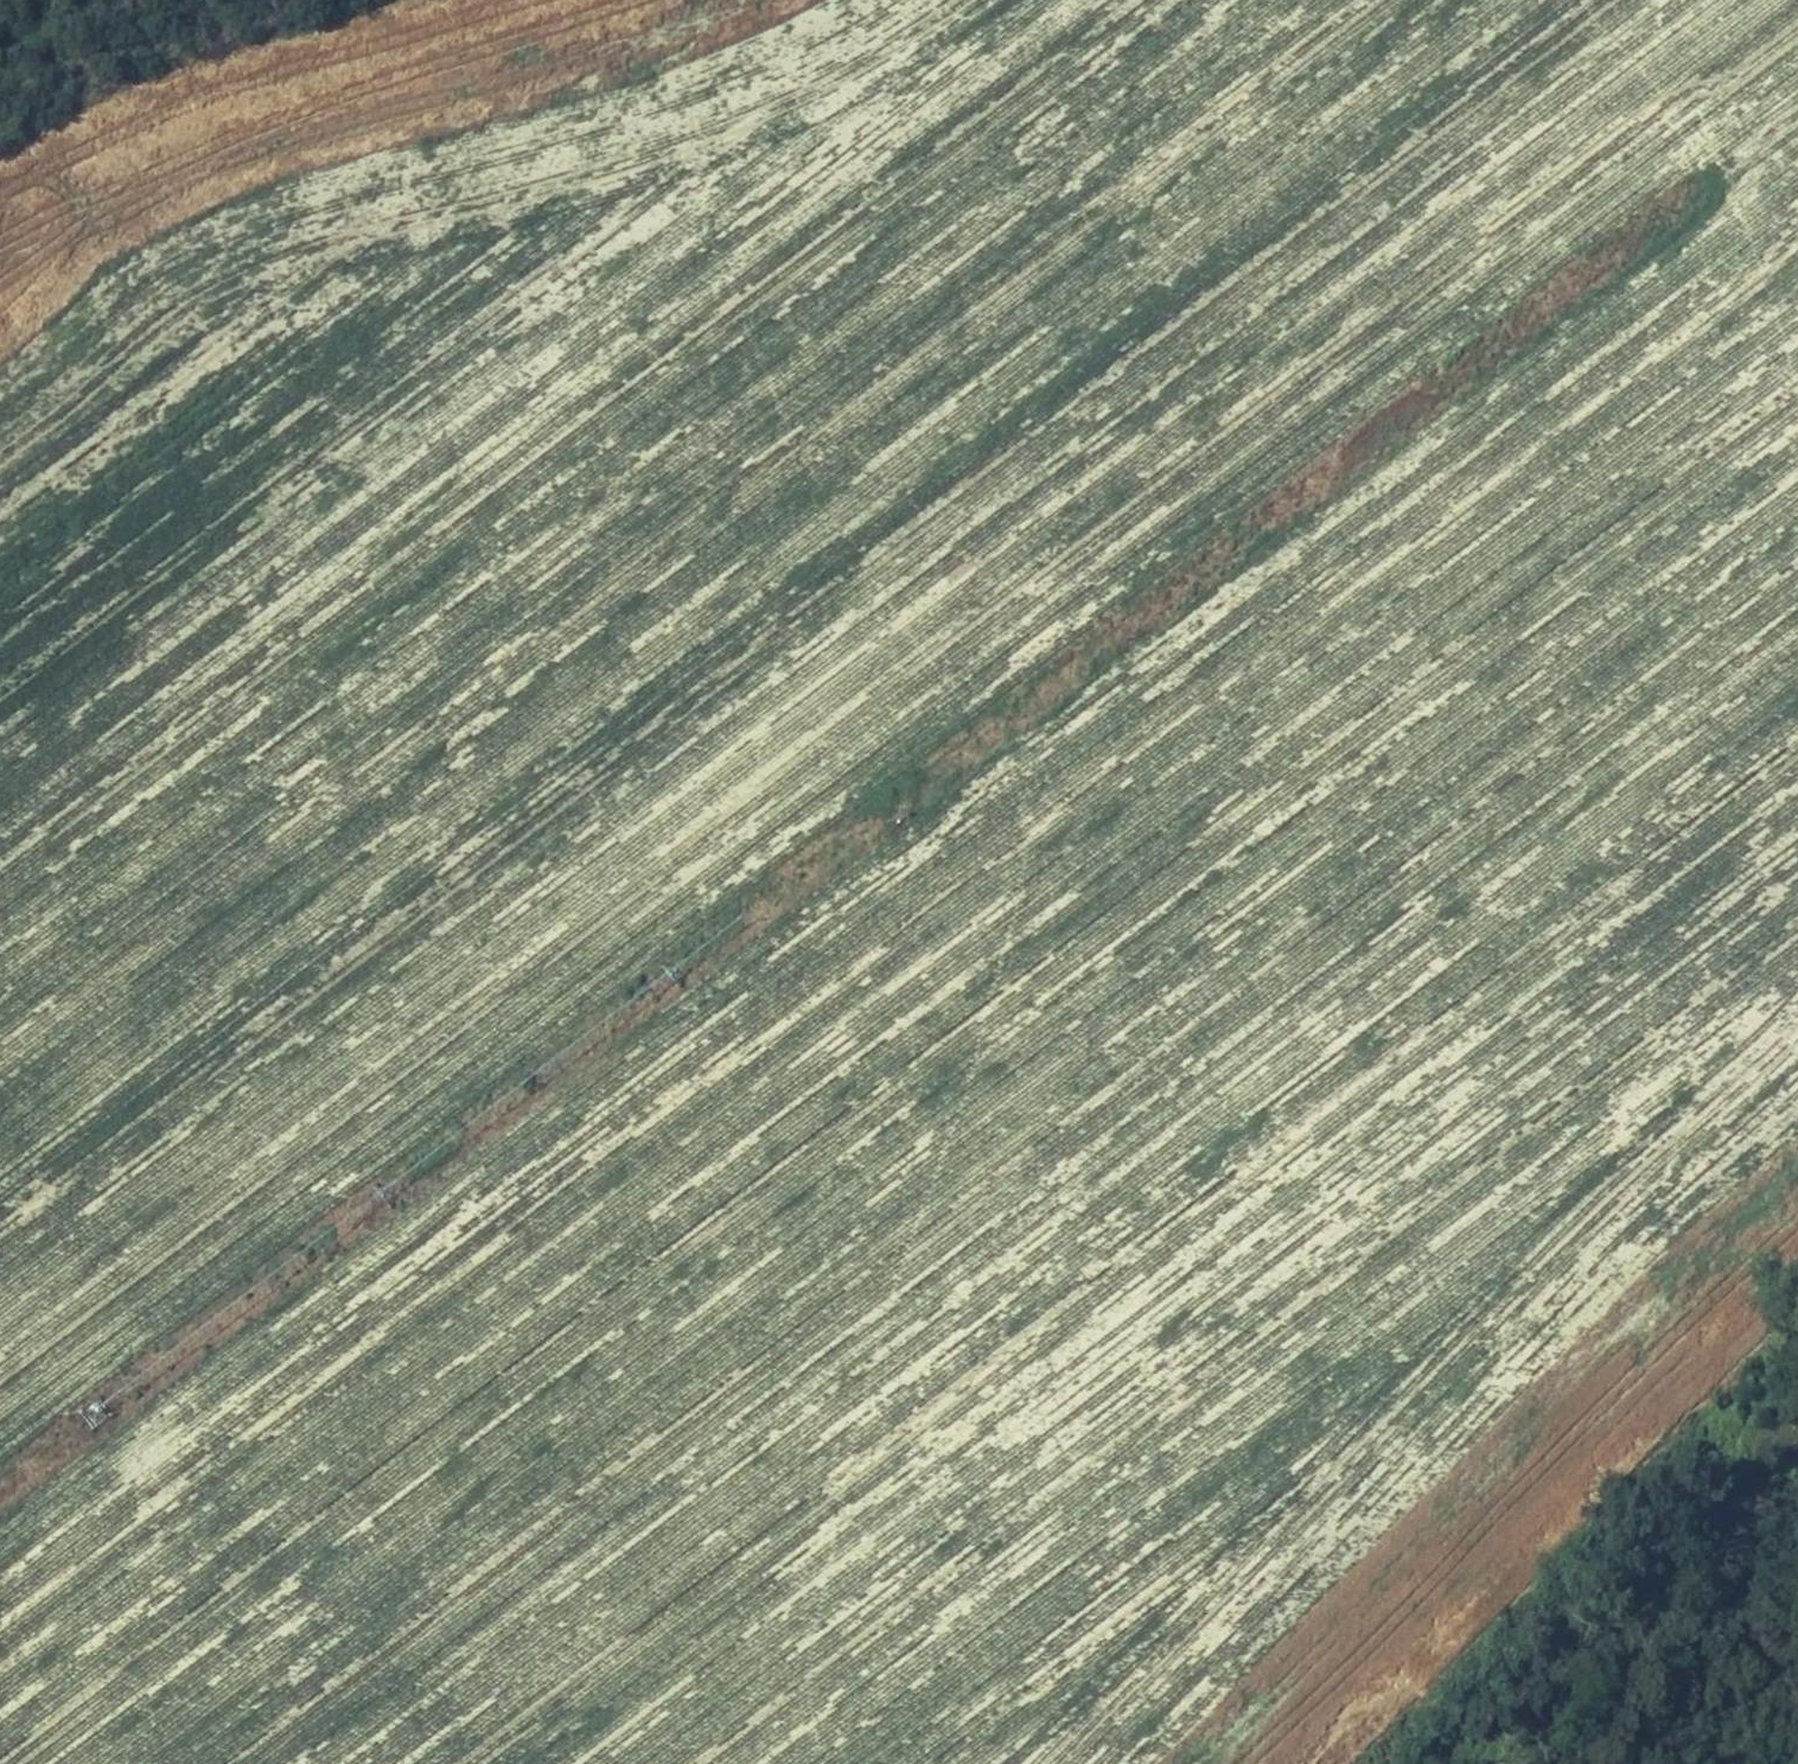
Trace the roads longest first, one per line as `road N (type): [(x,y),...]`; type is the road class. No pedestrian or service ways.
road 1 (track): [(1797,1290),(1360,1689),(1321,1763)]
road 2 (track): [(1533,1763),(1609,1629),(1692,1516),(1782,1417),(1791,1297)]

